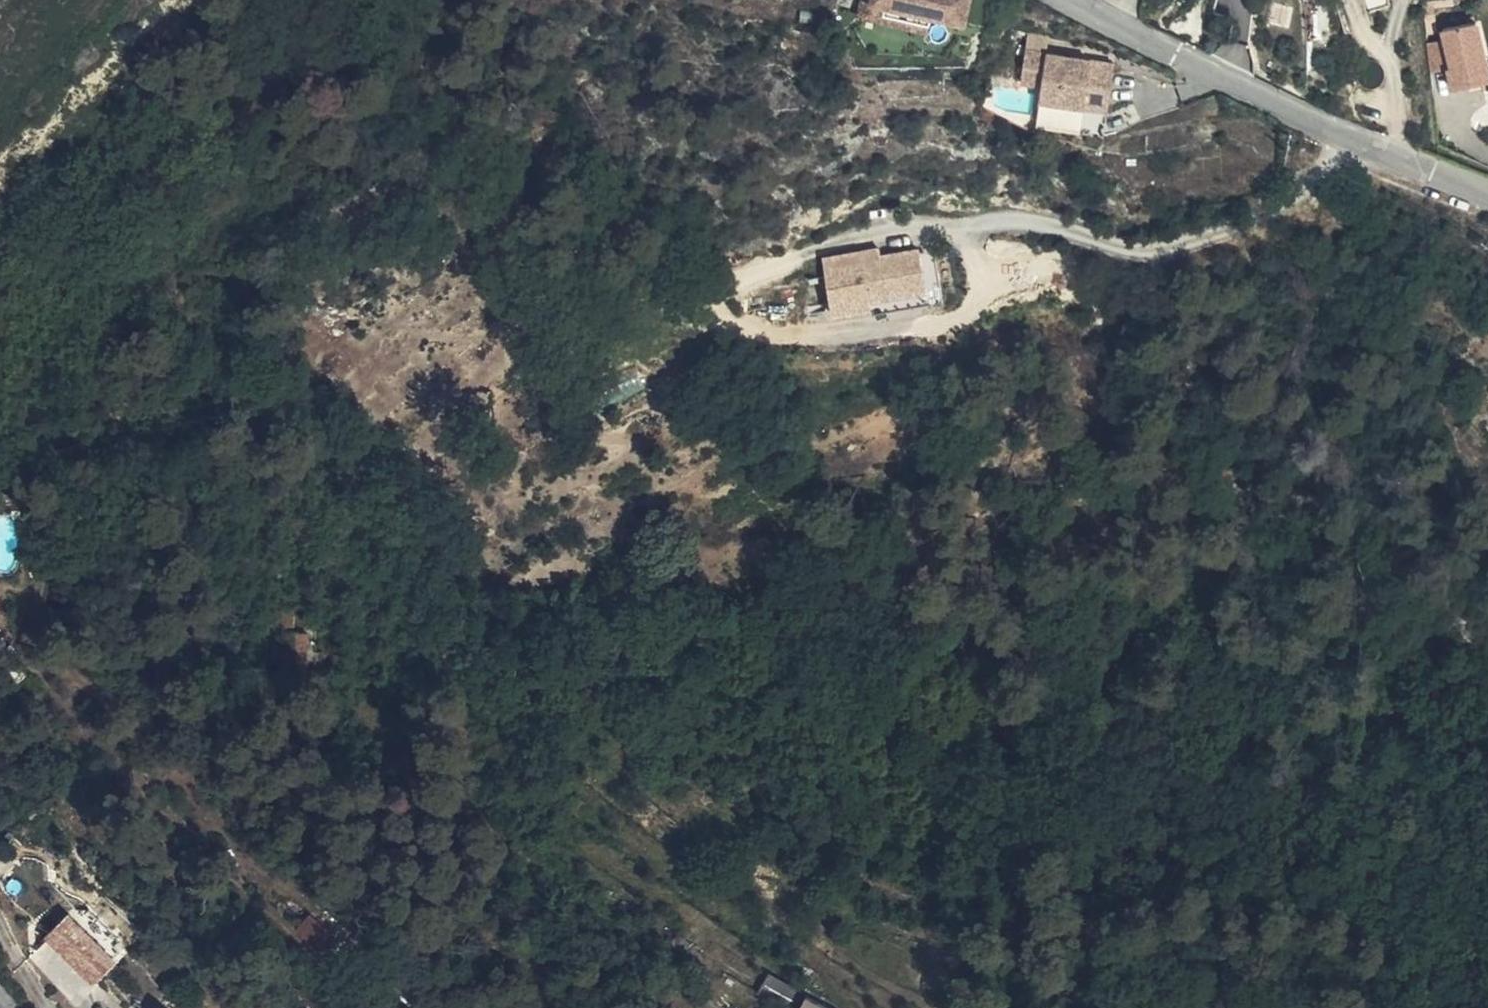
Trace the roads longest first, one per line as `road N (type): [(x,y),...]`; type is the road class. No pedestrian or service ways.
road 1 (residential): [(1077,0),(1344,132),(1487,191)]

